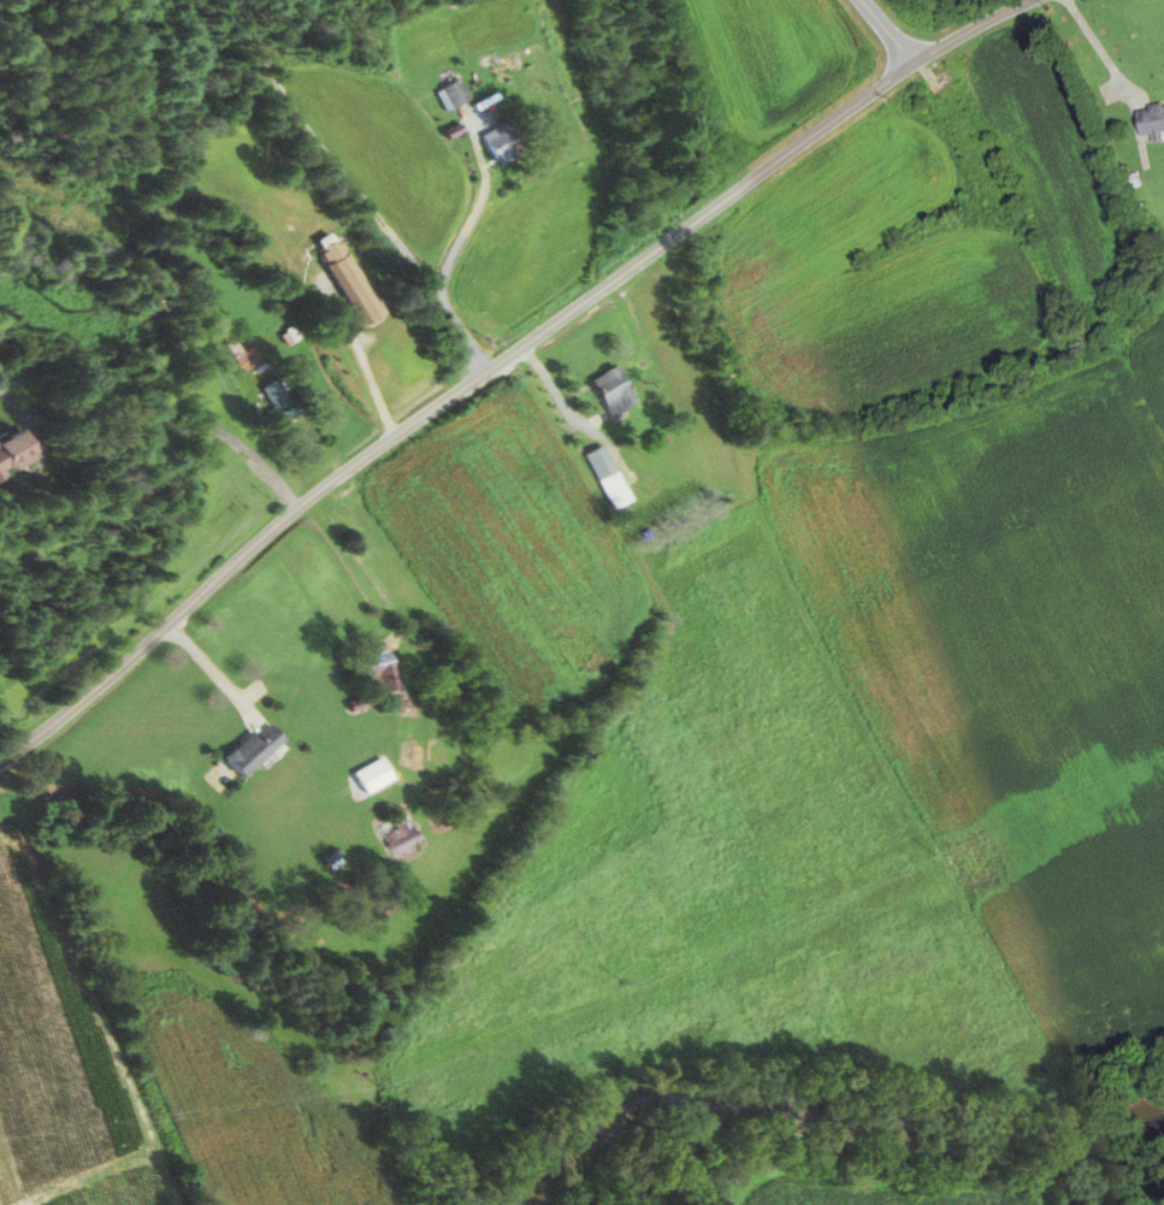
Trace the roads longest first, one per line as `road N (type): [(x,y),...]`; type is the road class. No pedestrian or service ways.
road 1 (secondary): [(0,763),(349,467),(912,64),(1031,0)]

